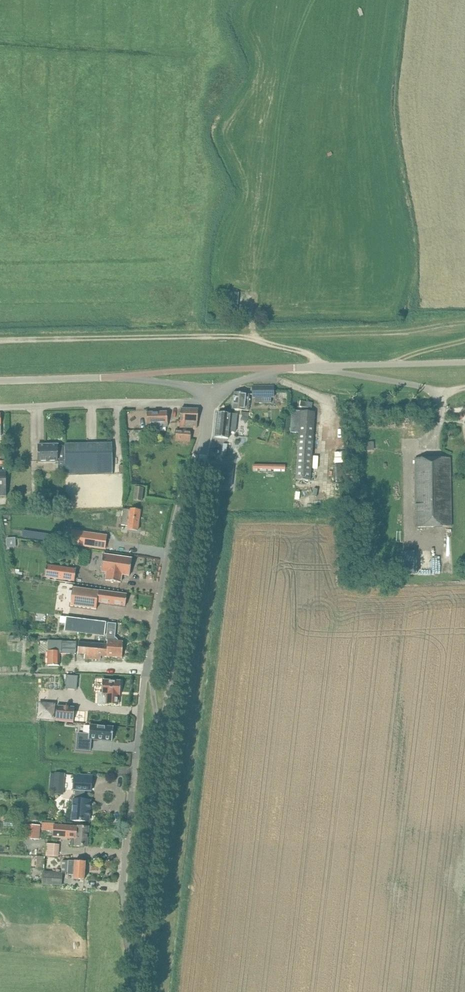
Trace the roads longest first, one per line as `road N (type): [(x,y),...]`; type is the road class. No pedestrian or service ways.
road 1 (track): [(0,342),(464,326)]
road 2 (unclassified): [(205,444),(163,738)]
road 3 (residential): [(136,972),(124,905),(147,680)]
road 4 (residential): [(205,444),(176,508),(147,680)]
road 5 (unclassified): [(163,738),(136,972)]
road 6 (residential): [(0,406),(210,402)]
road 7 (unclassified): [(464,363),(273,369)]
road 8 (unclassified): [(122,377),(273,369)]
road 9 (unclassified): [(0,381),(122,377)]

